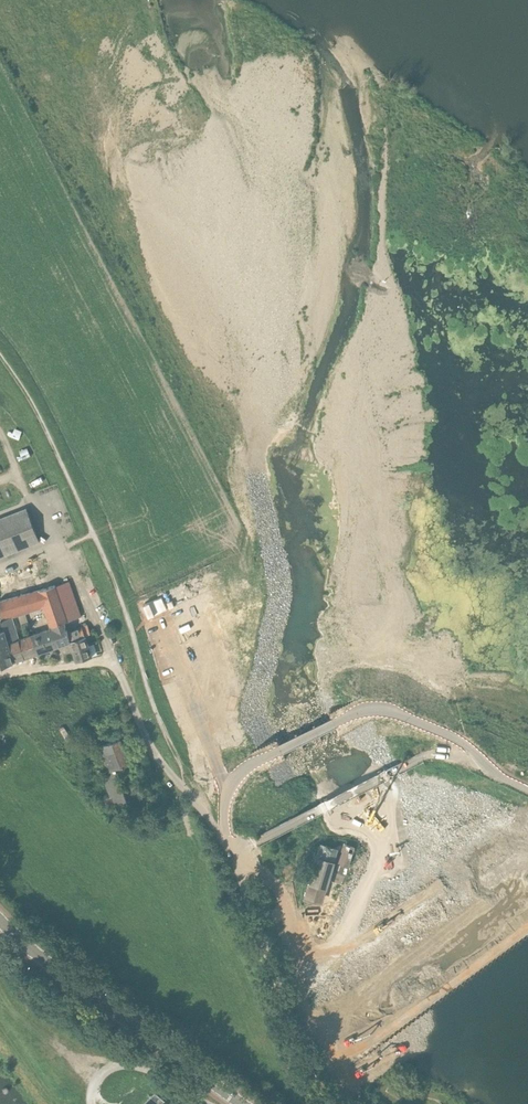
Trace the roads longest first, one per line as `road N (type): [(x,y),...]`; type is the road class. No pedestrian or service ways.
road 1 (track): [(527,240),(426,221),(395,232),(395,298),(371,335),(366,453),(406,644),(447,689),(483,767)]
road 2 (unclassified): [(223,838),(155,756),(44,498)]
road 3 (unclassified): [(223,838),(229,783),(363,709),(388,709),(440,732),(483,767)]
road 4 (tertiary): [(241,1103),(0,919)]
road 5 (track): [(355,1103),(299,992),(287,903),(269,875),(238,853)]
road 6 (unclassified): [(327,1103),(244,892),(238,853)]
road 7 (unknown): [(421,755),(260,839)]

